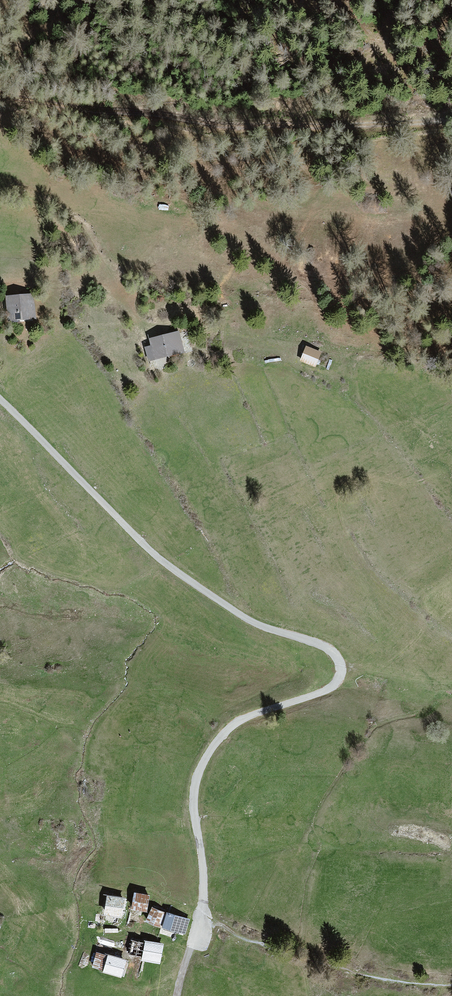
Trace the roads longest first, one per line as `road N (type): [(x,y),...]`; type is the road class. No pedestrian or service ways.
road 1 (unclassified): [(0,399),(173,565),(261,626),(316,640),(343,665),(336,687),(222,733),(203,763),(193,796),(205,917)]
road 2 (track): [(0,98),(266,127),(451,115)]

